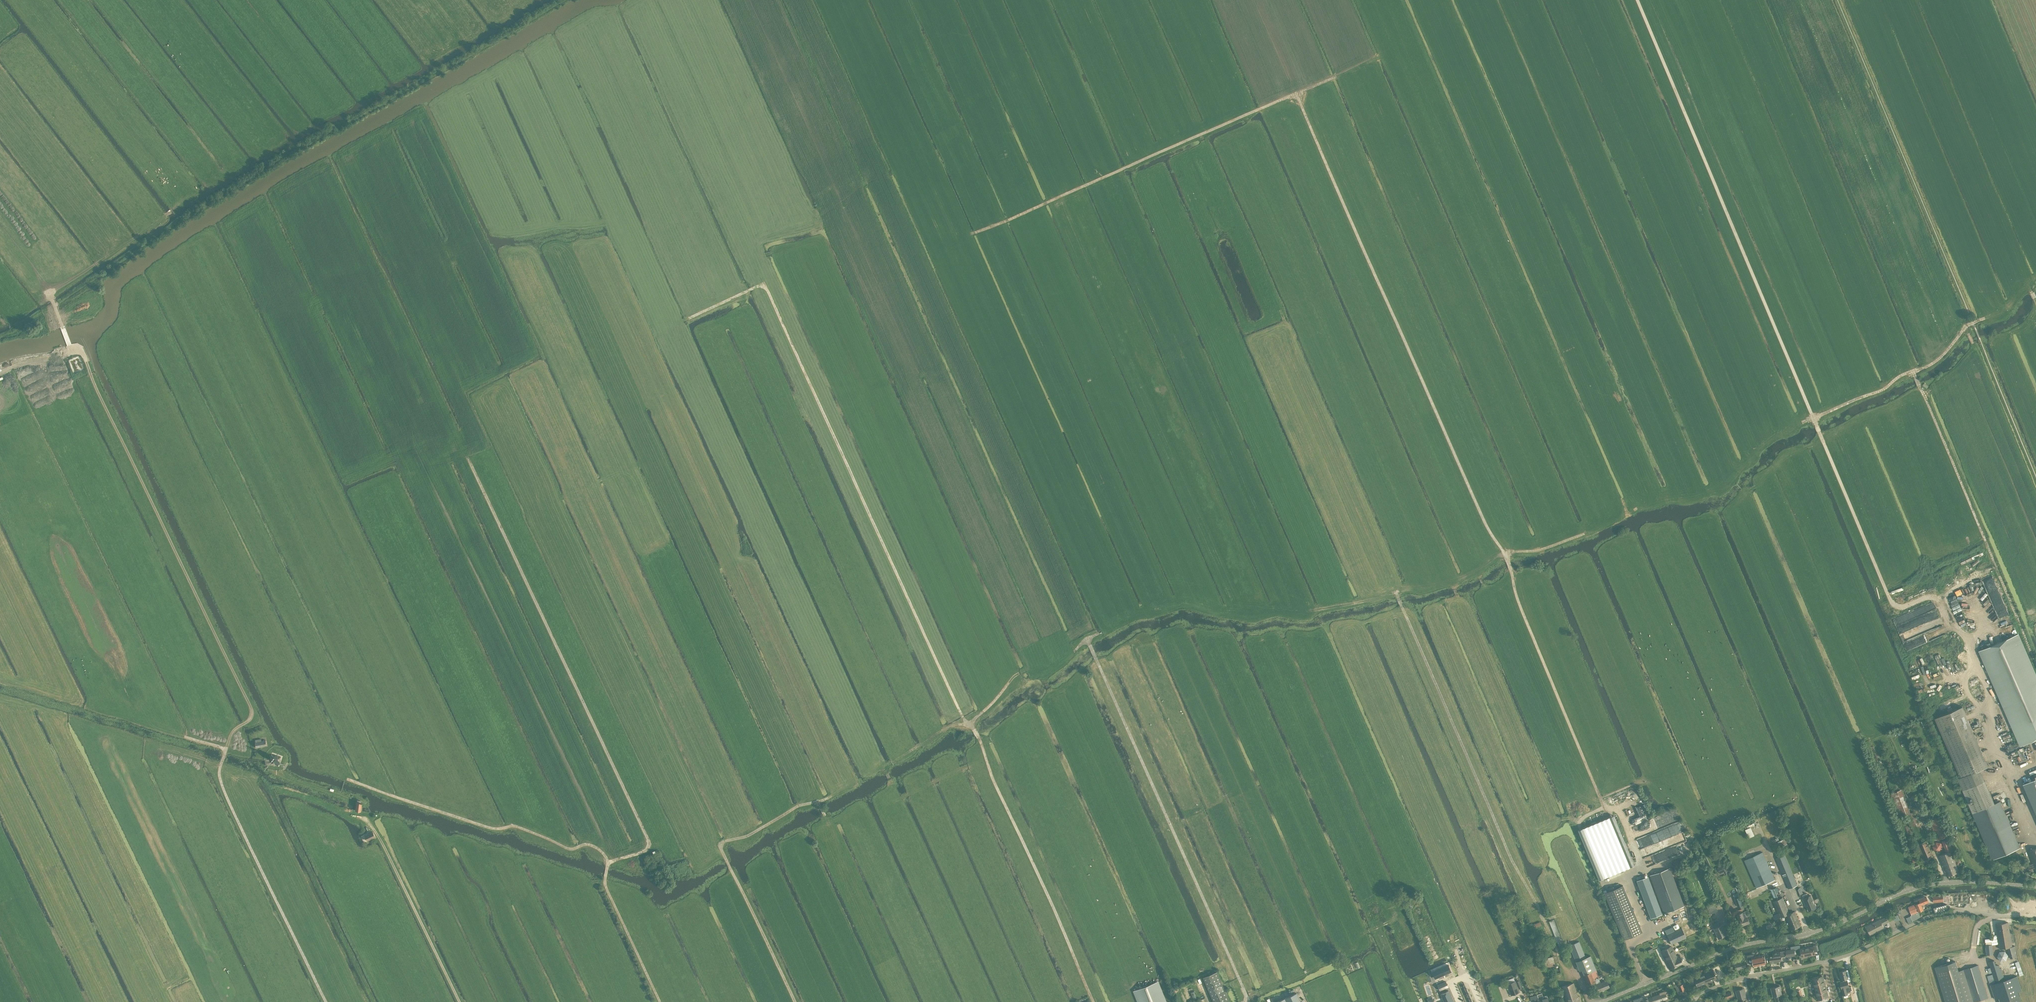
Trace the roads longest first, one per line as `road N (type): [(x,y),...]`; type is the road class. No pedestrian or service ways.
road 1 (track): [(1375,0),(1385,53),(1296,93),(1506,554),(1710,491),(1765,445),(1938,361),(1967,327),(2004,315),(2032,290)]
road 2 (track): [(2035,832),(1961,635),(1935,594),(1894,607),(1637,0)]
road 3 (track): [(1095,1001),(980,739),(763,284),(689,317)]
road 4 (track): [(1327,607),(1451,582),(1506,554),(1604,806),(1619,811),(1640,868)]
road 5 (track): [(51,309),(64,345),(85,358),(252,709),(222,765)]
road 6 (track): [(660,1001),(605,886),(607,859),(595,846),(570,850),(513,825),(489,828),(346,778)]
road 7 (track): [(1558,955),(1396,591)]
road 8 (track): [(1248,1001),(1090,645)]
road 9 (residential): [(1679,1001),(1742,978),(1848,954),(1934,915),(2035,915)]
road 10 (track): [(972,235),(1296,93)]
road 11 (track): [(101,86),(189,201),(52,290),(51,309)]
road 12 (unclassified): [(1602,1001),(1730,949),(1807,934),(1888,899)]
road 13 (track): [(829,798),(723,844),(794,1001)]
road 14 (track): [(326,1001),(230,805),(222,765)]
road 15 (track): [(886,773),(1045,675),(1087,639),(1090,645)]
road 16 (track): [(0,679),(227,749)]
road 17 (track): [(99,1001),(0,788)]
road 18 (track): [(354,817),(382,841),(460,1001)]
road 19 (track): [(1087,639),(1181,603),(1210,612),(1280,610)]
road 20 (track): [(602,741),(650,846),(607,864)]
road 21 (residential): [(1888,899),(1951,882),(2035,887)]
road 22 (track): [(189,201),(237,171),(182,97)]

